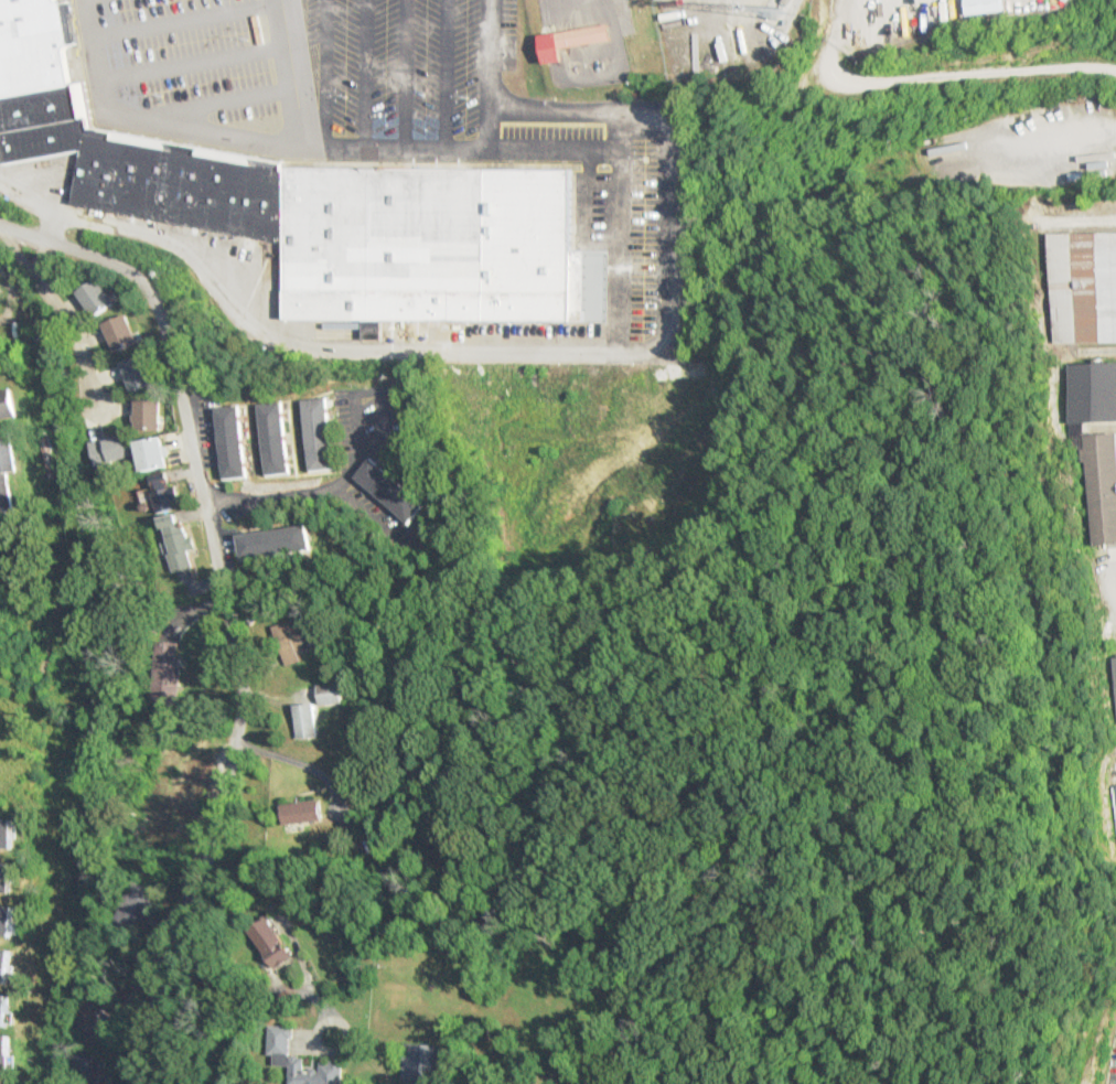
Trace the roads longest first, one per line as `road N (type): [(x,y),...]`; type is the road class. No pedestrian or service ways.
road 1 (residential): [(0,221),(112,253),(135,265),(163,304),(242,686),(223,793),(151,988),(128,1083)]
road 2 (residential): [(1,222),(84,353),(94,400)]
road 3 (residential): [(223,1083),(225,1047),(250,997),(281,990),(312,998),(331,1032)]
road 4 (residential): [(201,496),(340,476)]

